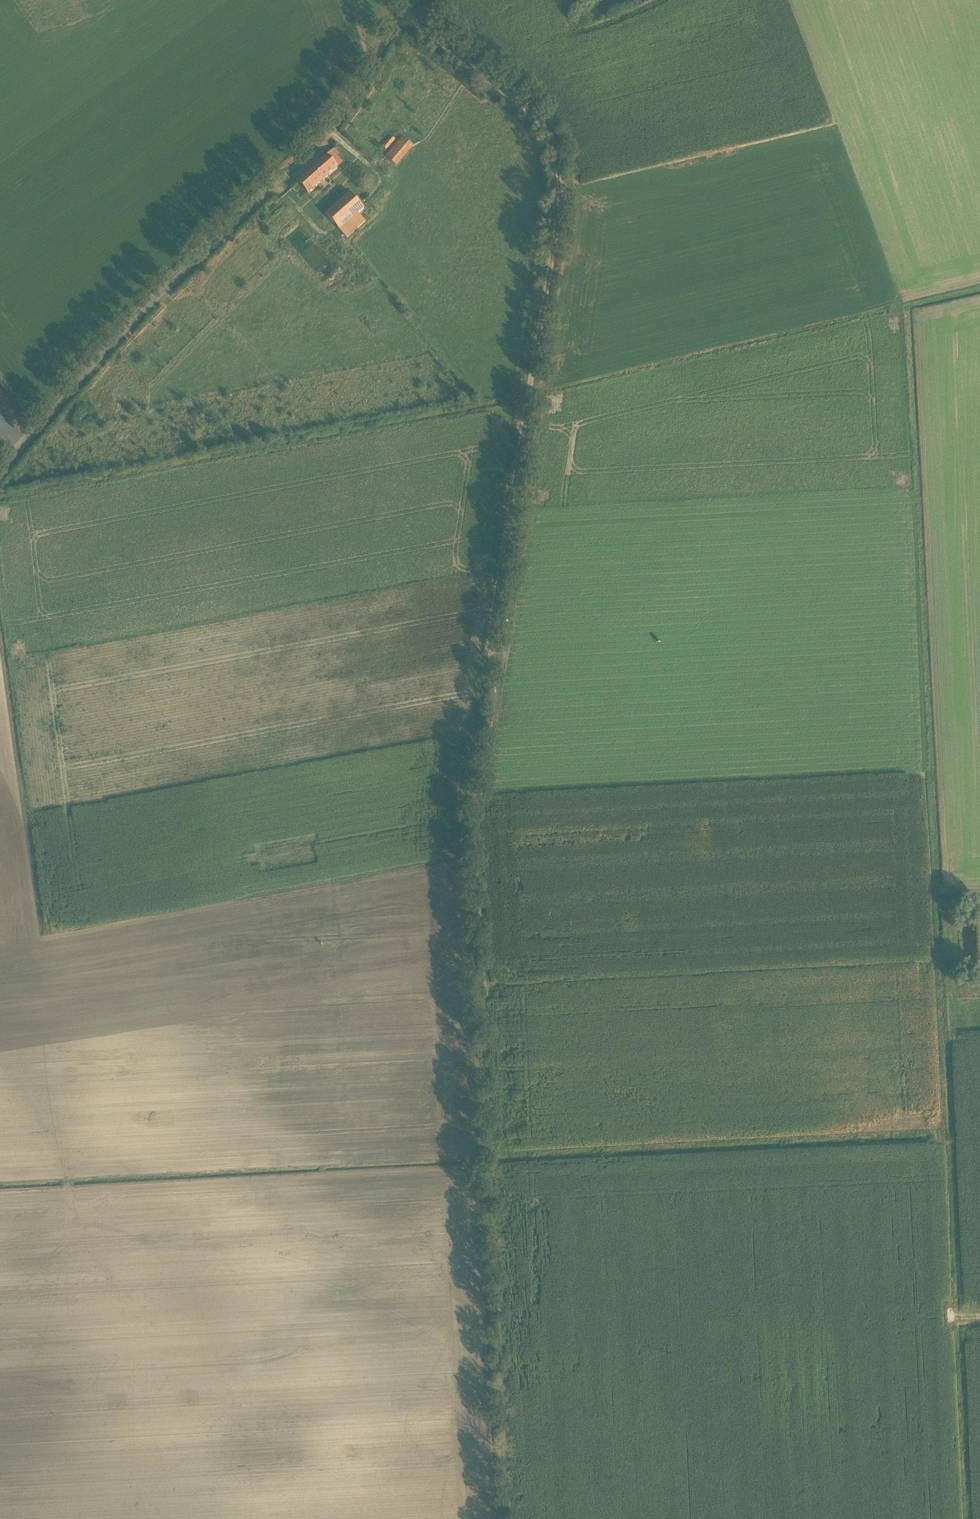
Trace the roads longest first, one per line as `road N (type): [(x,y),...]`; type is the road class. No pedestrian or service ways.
road 1 (track): [(466,788),(545,295),(549,150),(534,114),(403,14)]
road 2 (unclassified): [(0,478),(148,305),(343,117),(411,0)]
road 3 (track): [(961,1518),(944,1146)]

